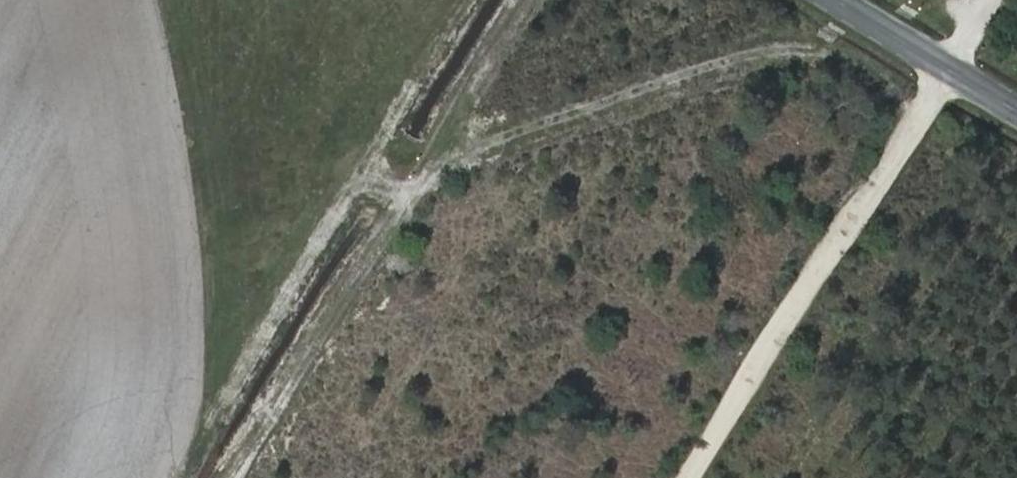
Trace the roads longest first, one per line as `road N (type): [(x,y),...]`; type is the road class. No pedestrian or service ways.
road 1 (track): [(991,0),(691,477)]
road 2 (secondary): [(835,0),(1016,111)]

